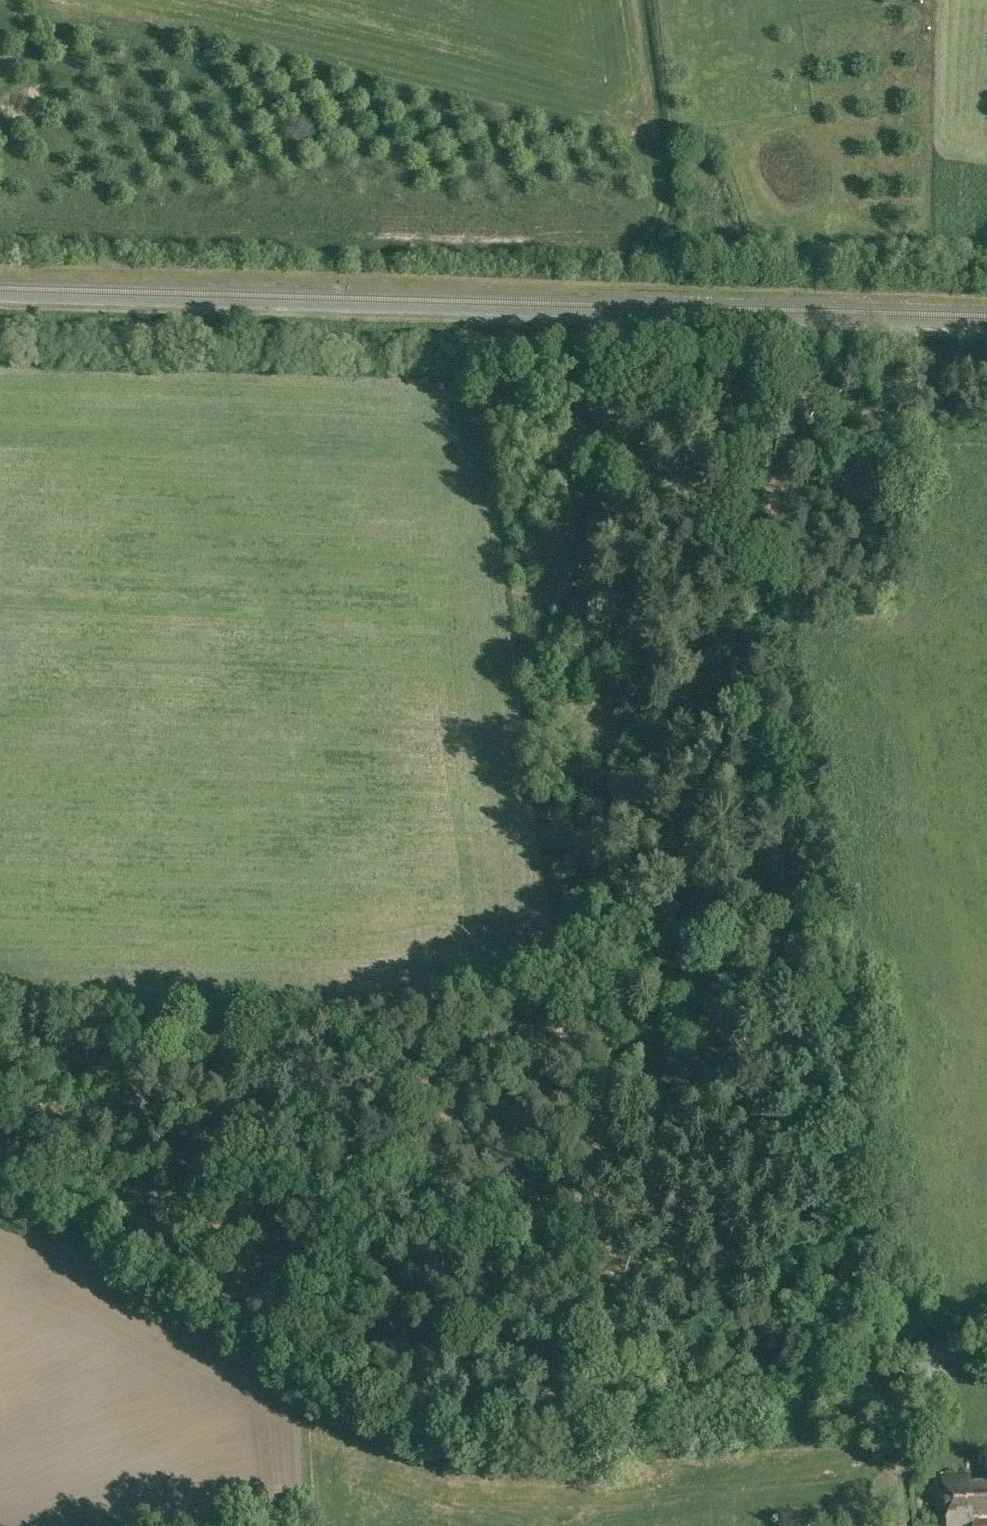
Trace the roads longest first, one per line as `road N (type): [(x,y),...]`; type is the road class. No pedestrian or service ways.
road 1 (unclassified): [(906,1525),(898,1384)]

